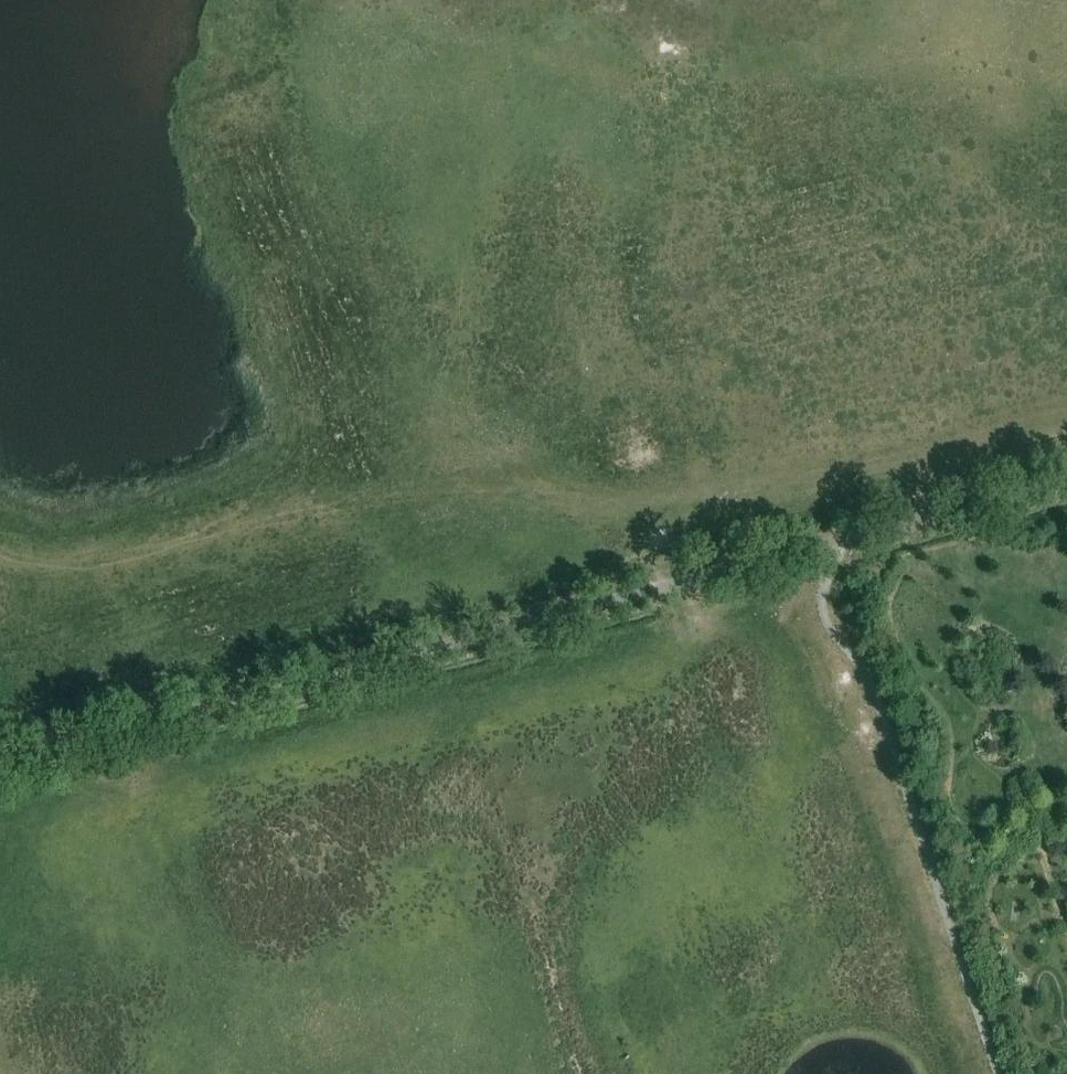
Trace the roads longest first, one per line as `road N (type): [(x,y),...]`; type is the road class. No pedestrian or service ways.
road 1 (residential): [(40,755),(1066,476)]

